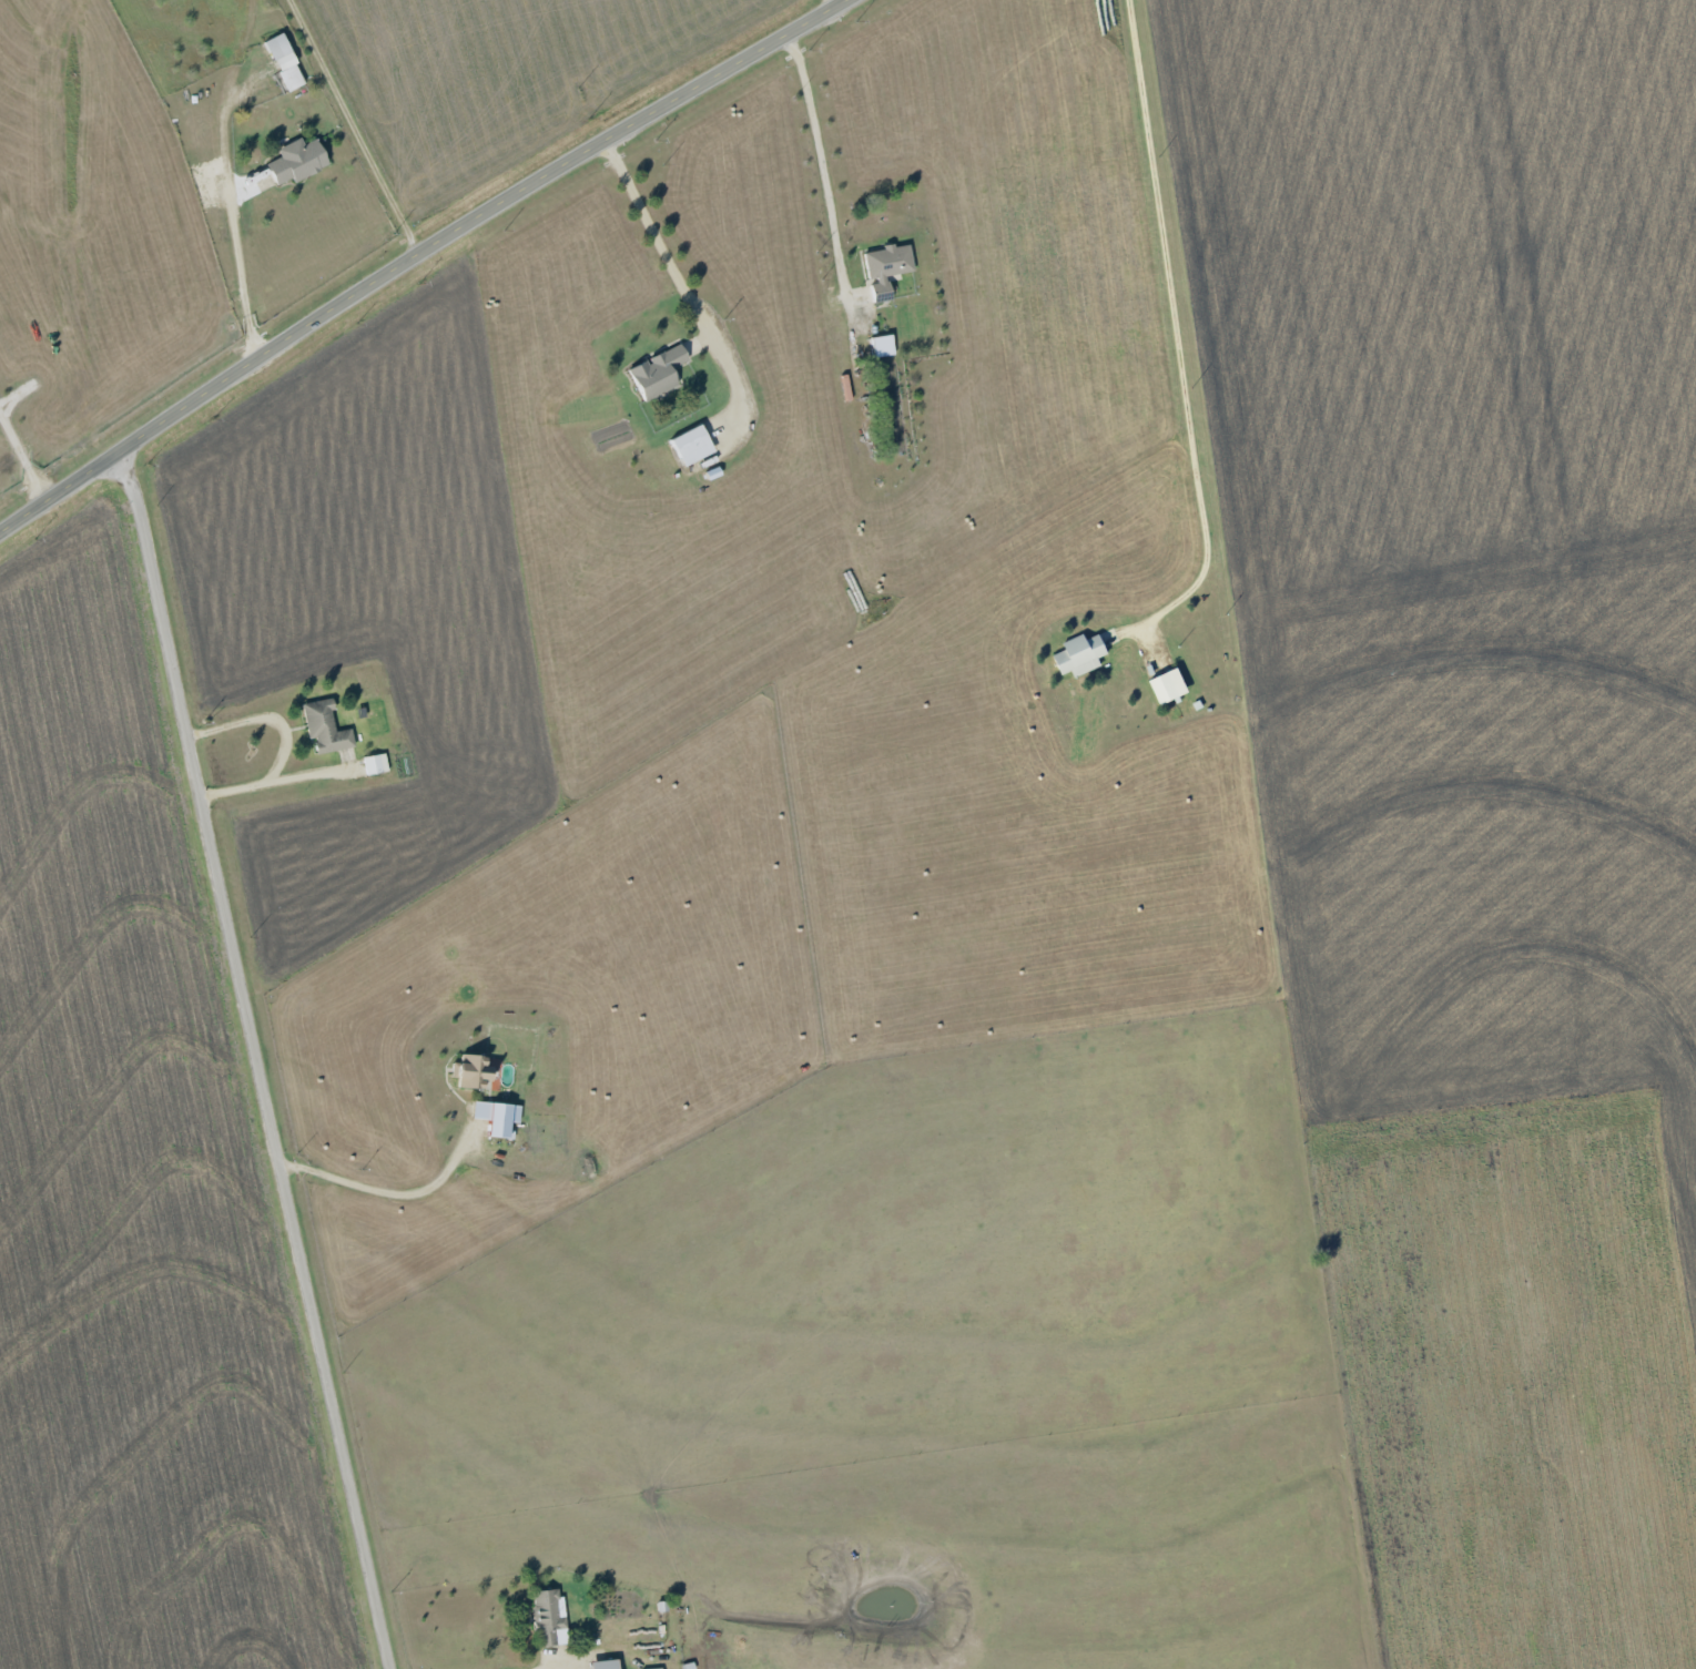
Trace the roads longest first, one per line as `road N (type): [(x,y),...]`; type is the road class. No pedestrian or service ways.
road 1 (residential): [(388,1668),(149,558),(114,458)]
road 2 (secondary): [(0,533),(414,259),(848,0)]
road 3 (residential): [(230,189),(247,327),(243,370)]

